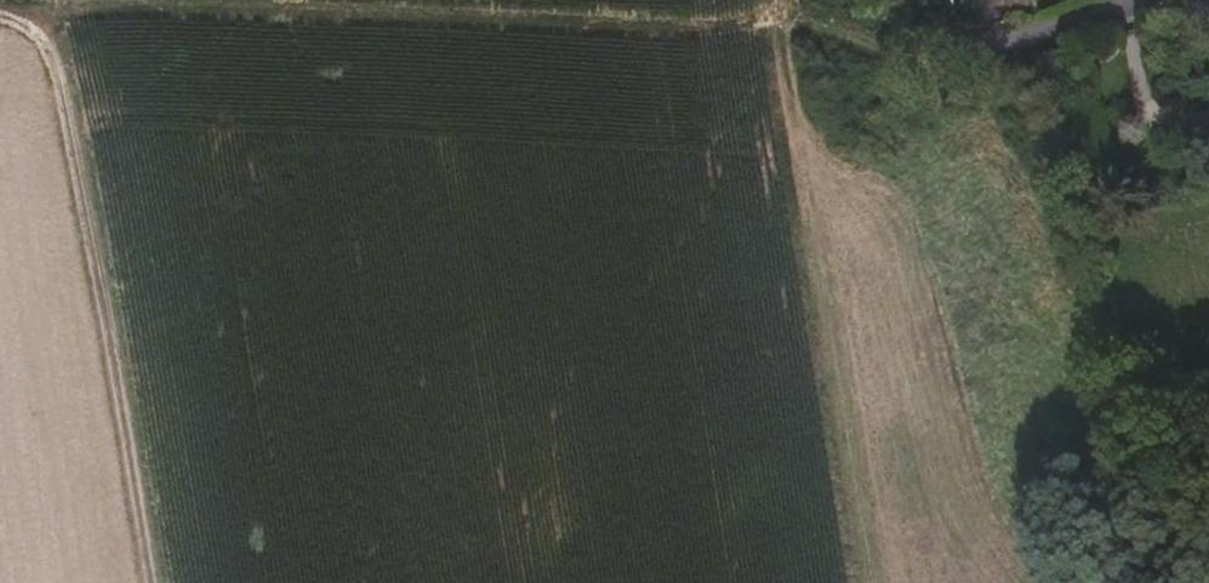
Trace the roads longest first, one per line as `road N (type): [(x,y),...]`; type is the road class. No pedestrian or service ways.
road 1 (track): [(38,36),(749,29)]
road 2 (track): [(0,22),(38,36),(71,98),(154,582)]
road 3 (track): [(1144,0),(974,50),(895,60),(828,37),(749,29)]

